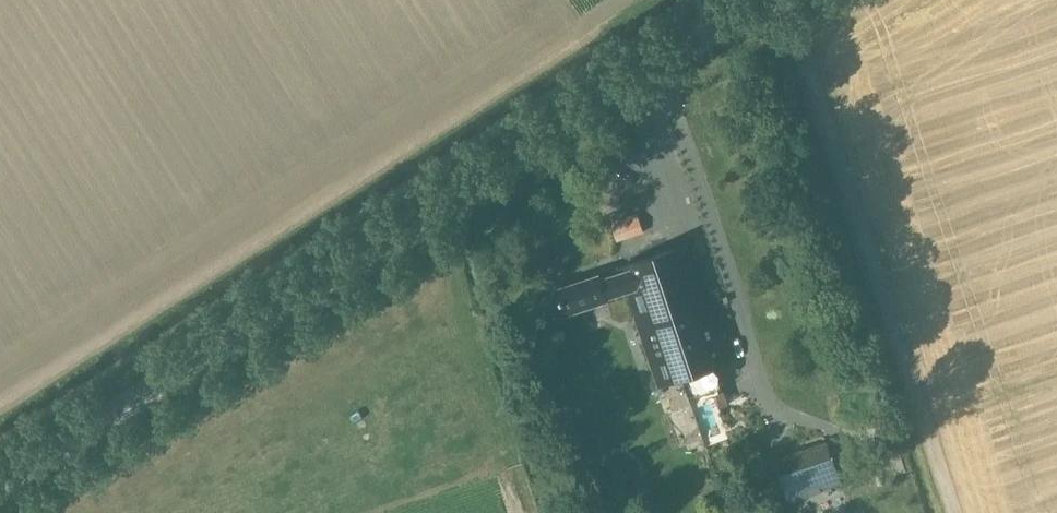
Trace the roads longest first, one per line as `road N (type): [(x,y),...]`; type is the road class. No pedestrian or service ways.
road 1 (unclassified): [(0,483),(765,0)]

